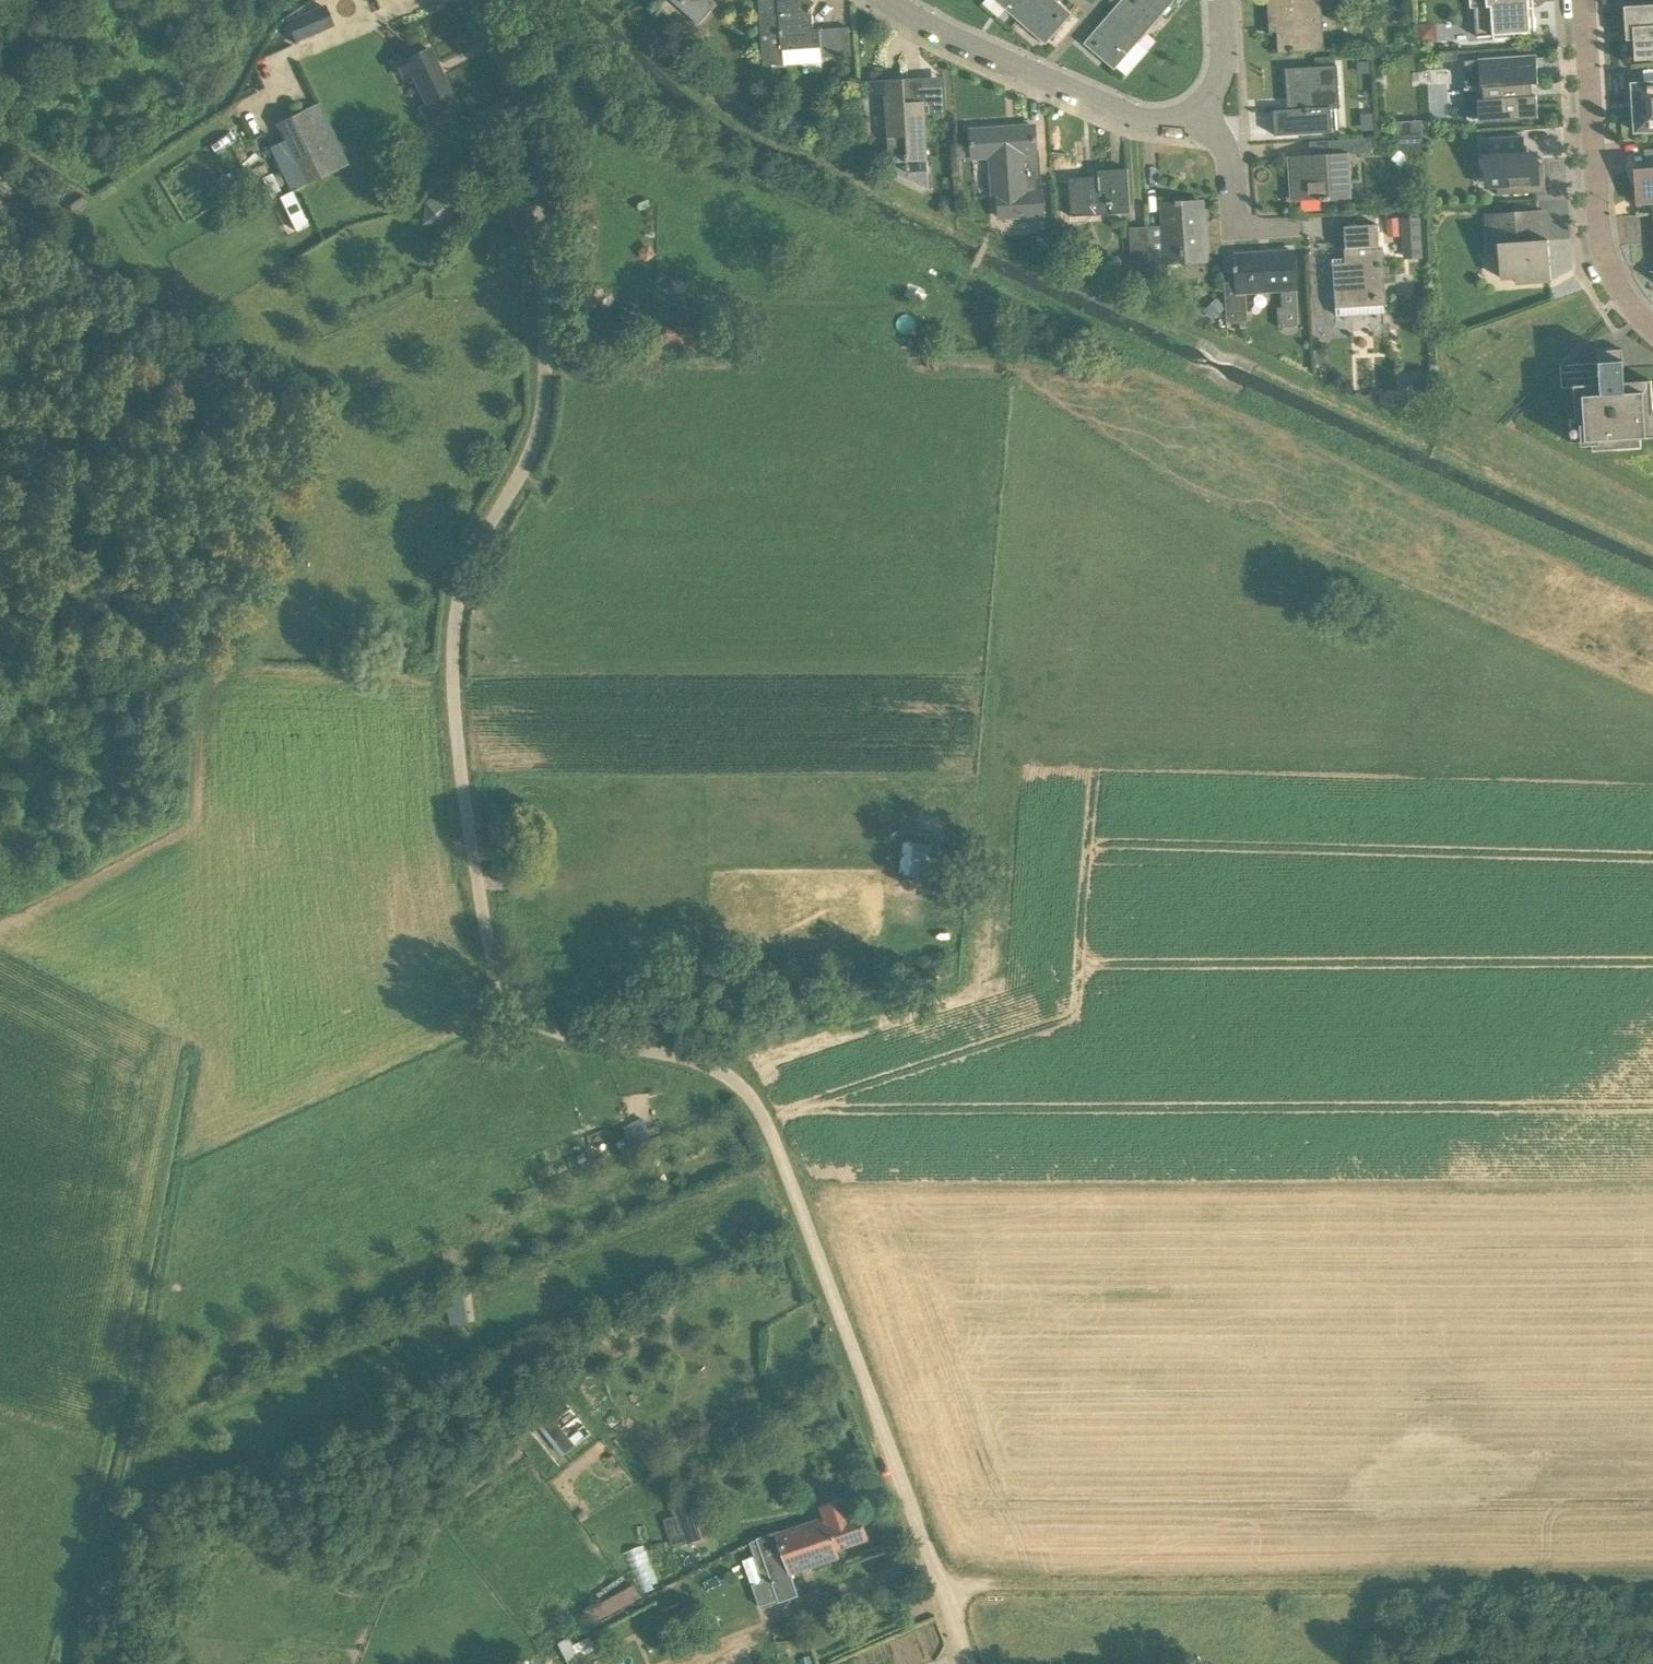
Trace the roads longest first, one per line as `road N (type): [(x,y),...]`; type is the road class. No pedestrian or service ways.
road 1 (unclassified): [(972,1663),(755,1108),(717,1075),(691,1065),(551,1033),(507,994),(490,961),(458,759),(454,640),(458,593),(475,551),(535,446),(542,333),(527,126),(475,0)]
road 2 (residential): [(1582,0),(1593,183),(1607,272),(1652,331)]
road 3 (residential): [(1197,118),(1143,125),(1111,116),(977,54),(887,0)]
road 4 (residential): [(1302,225),(1259,229),(1236,218),(1223,153),(1197,118)]
road 5 (residential): [(1197,118),(1221,70),(1217,0)]

